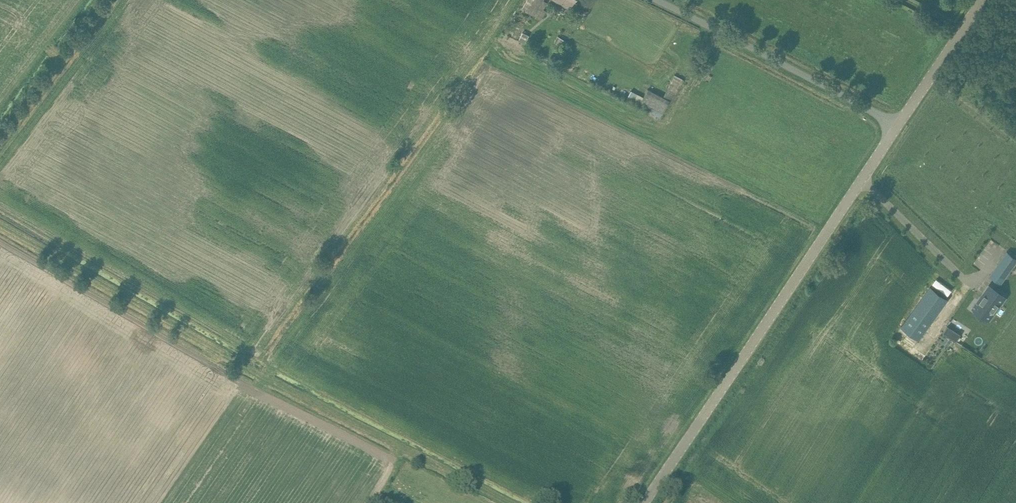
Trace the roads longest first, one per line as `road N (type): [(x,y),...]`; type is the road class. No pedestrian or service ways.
road 1 (unclassified): [(643,502),(899,125)]
road 2 (unclassified): [(899,125),(654,0)]
road 3 (track): [(109,0),(0,139)]
road 4 (unclassified): [(899,125),(983,0)]

